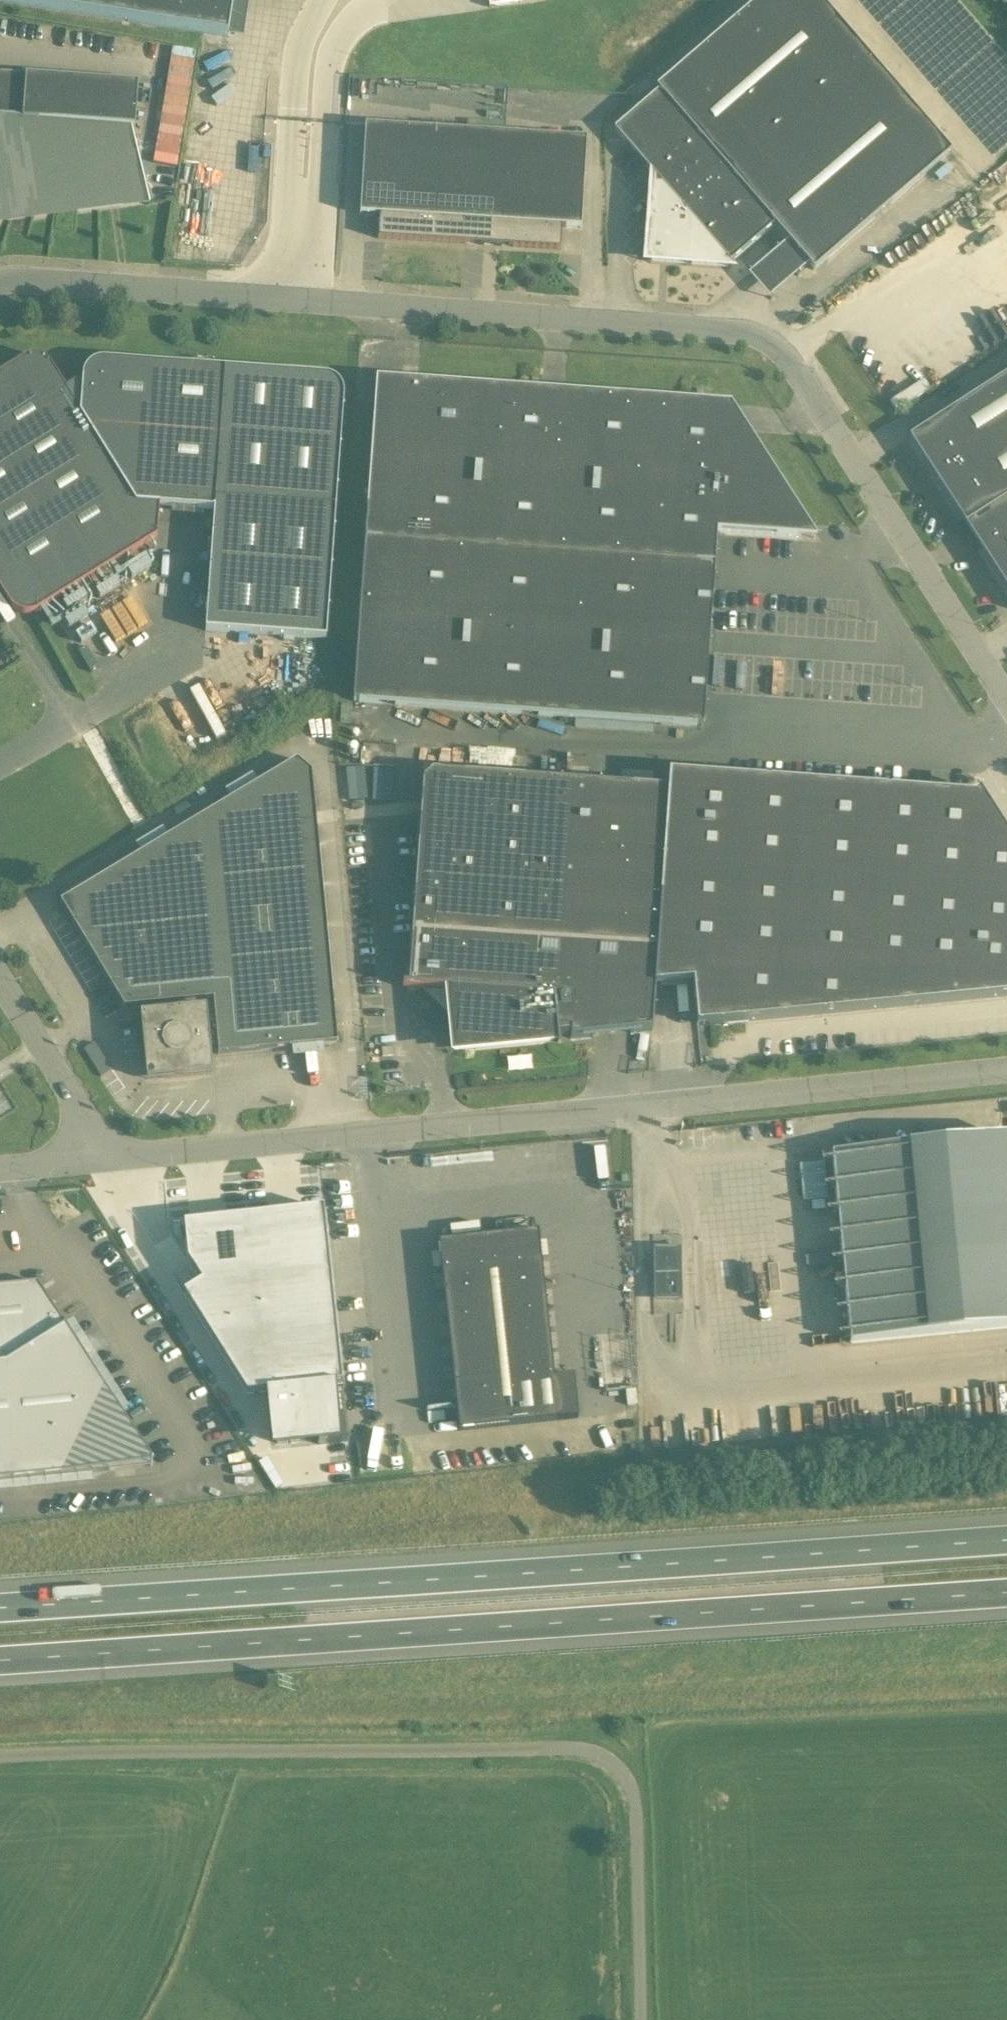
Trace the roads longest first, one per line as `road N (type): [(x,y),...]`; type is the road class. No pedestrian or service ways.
road 1 (unclassified): [(1006,701),(782,351),(755,338),(0,286)]
road 2 (motorway): [(0,1661),(1006,1593)]
road 3 (motorway): [(1006,1541),(0,1608)]
road 4 (unclassified): [(90,1160),(1006,1073)]
road 5 (unclassified): [(0,1770),(610,1743),(639,1792),(648,2019)]
road 6 (unclassified): [(0,987),(73,1099),(90,1160)]

